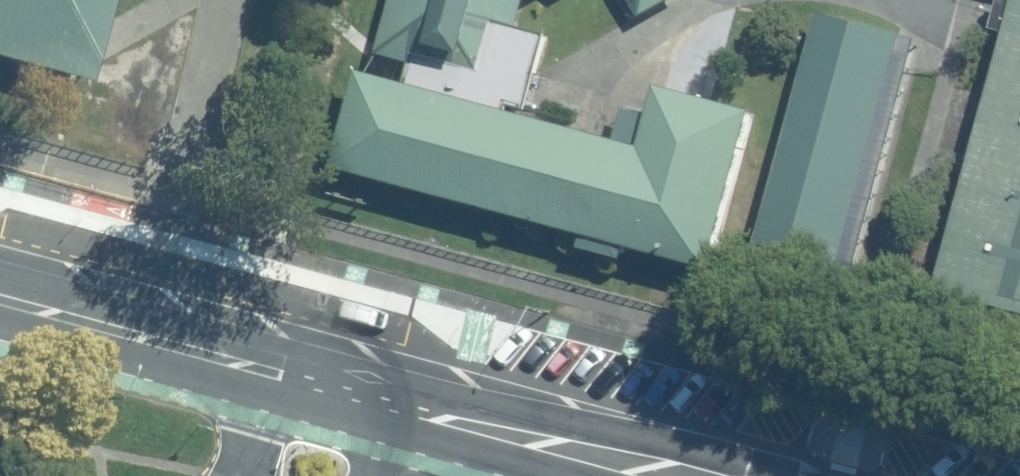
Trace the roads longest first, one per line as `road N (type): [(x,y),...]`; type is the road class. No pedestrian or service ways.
road 1 (tertiary): [(664,475),(327,386)]
road 2 (tertiary): [(327,386),(0,299)]

